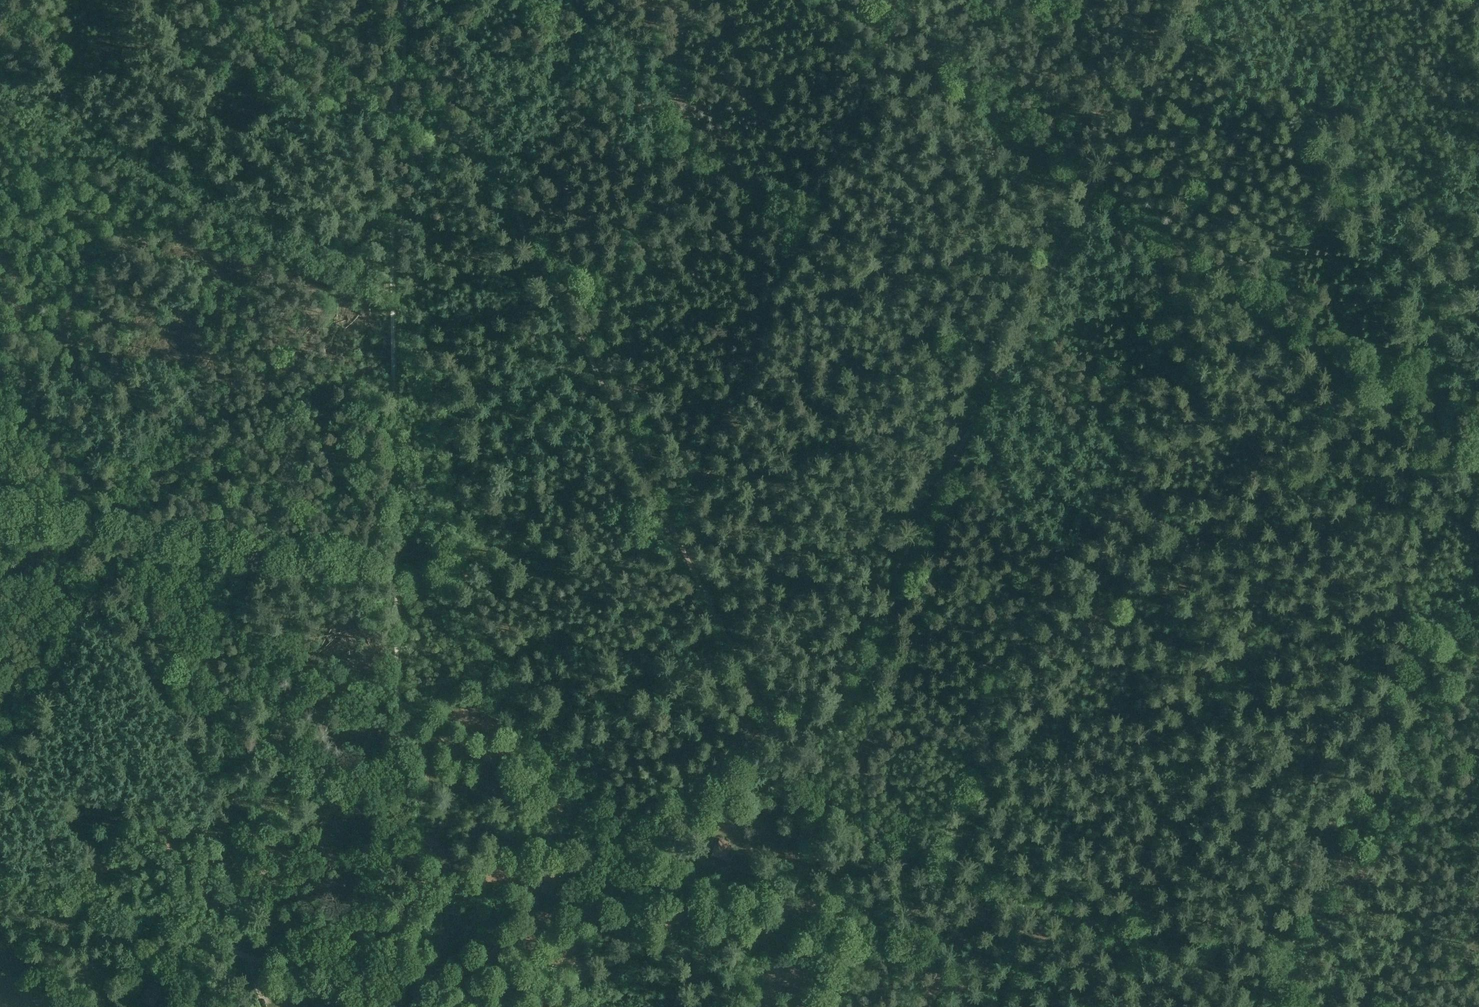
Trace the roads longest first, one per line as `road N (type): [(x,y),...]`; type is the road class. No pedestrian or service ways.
road 1 (track): [(392,117),(480,149),(670,529),(795,755)]
road 2 (track): [(795,755),(1095,183)]
road 3 (track): [(0,744),(275,234)]
road 4 (track): [(1272,988),(904,851),(857,827),(795,755)]
road 5 (track): [(409,1006),(795,755)]
road 6 (track): [(1272,988),(1478,579)]
road 7 (track): [(0,867),(385,1006)]
road 8 (track): [(387,563),(0,507)]
road 9 (track): [(696,0),(583,354)]
road 10 (track): [(844,0),(1095,183)]
road 11 (track): [(162,0),(187,38),(392,117)]
road 12 (track): [(1095,183),(1189,0)]

